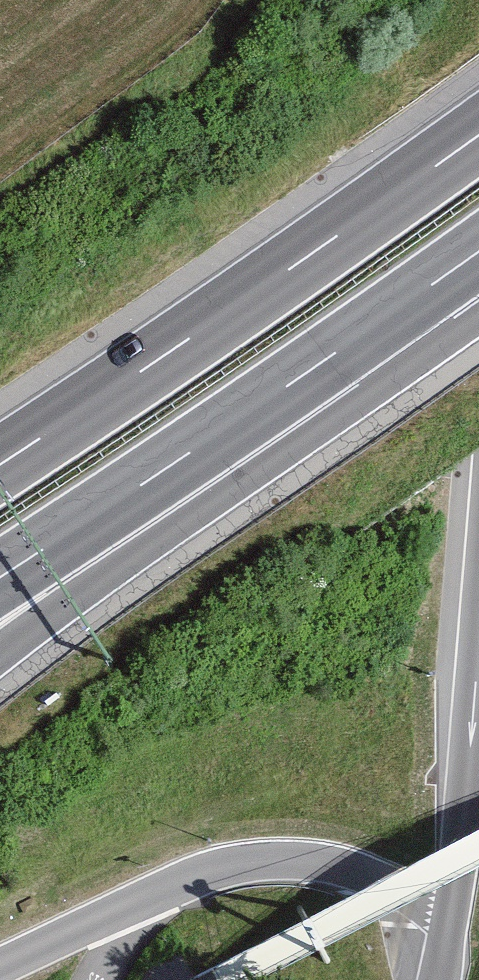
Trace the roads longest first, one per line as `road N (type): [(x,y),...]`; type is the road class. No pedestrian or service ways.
road 1 (motorway): [(478,133),(316,254),(0,463)]
road 2 (motorway): [(0,671),(128,565),(366,333)]
road 3 (motorway): [(0,576),(366,333)]
road 4 (motorway): [(478,571),(454,816)]
road 5 (motorway): [(366,333),(478,253)]

